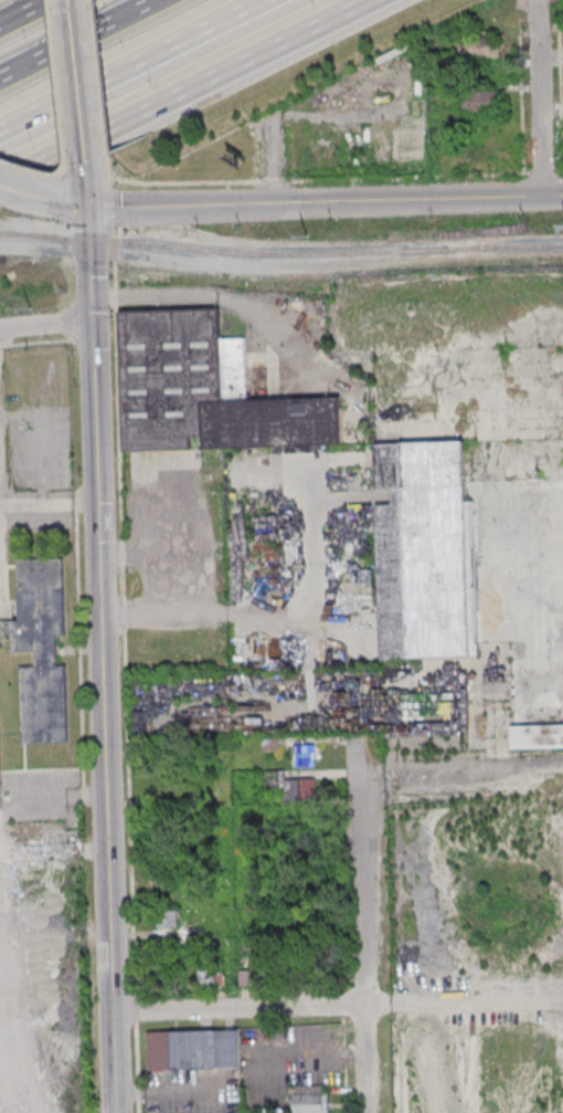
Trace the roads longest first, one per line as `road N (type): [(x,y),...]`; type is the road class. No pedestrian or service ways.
road 1 (tertiary): [(113,1112),(82,172)]
road 2 (tertiary): [(562,195),(84,207)]
road 3 (residential): [(562,998),(110,1012)]
road 4 (motorway): [(0,181),(379,0)]
road 5 (residential): [(366,1112),(355,743)]
road 6 (motorway): [(0,120),(253,0)]
road 7 (residential): [(301,615),(94,620)]
road 8 (residential): [(562,779),(358,786)]
road 9 (residential): [(541,196),(536,0)]
road 10 (tertiary): [(82,172),(64,0)]
road 11 (motorway): [(153,0),(0,75)]

